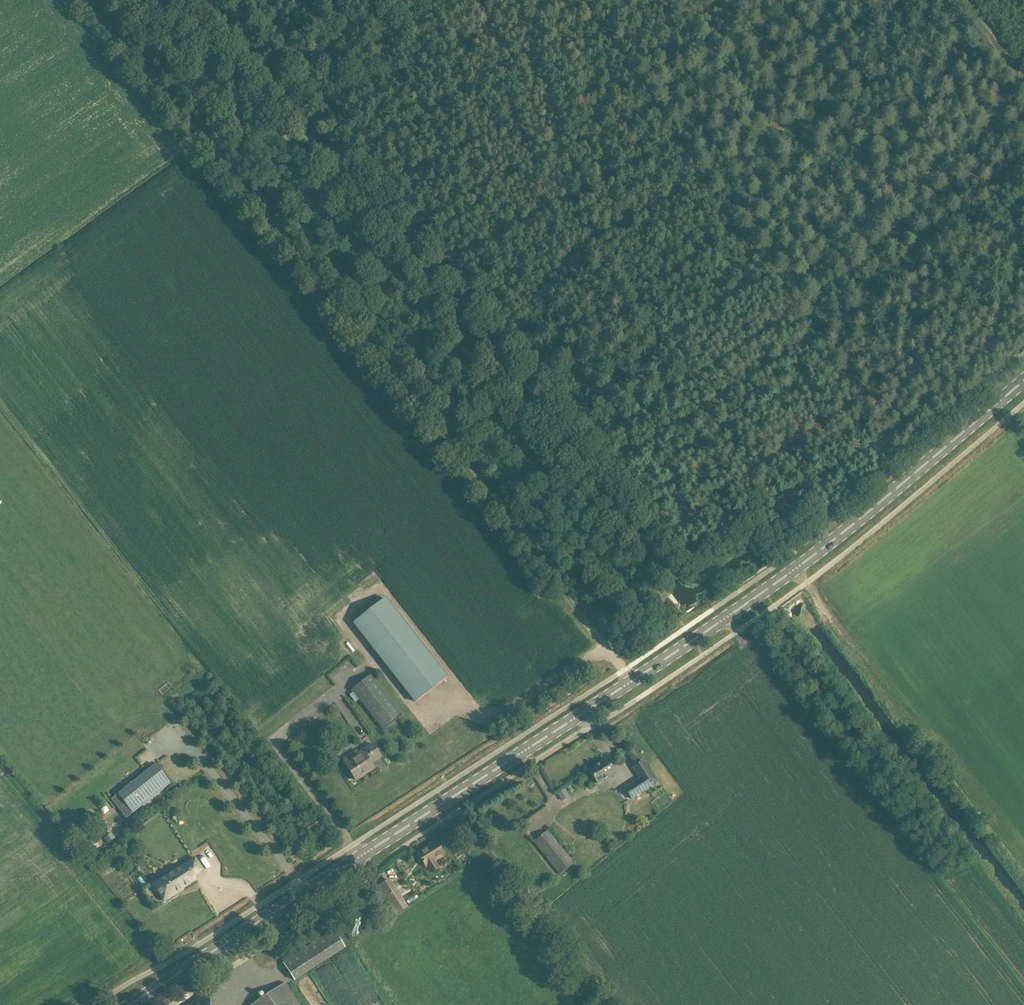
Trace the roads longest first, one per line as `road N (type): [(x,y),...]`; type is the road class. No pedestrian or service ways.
road 1 (primary): [(130,1004),(759,595),(1023,380)]
road 2 (track): [(85,0),(417,396),(635,680)]

